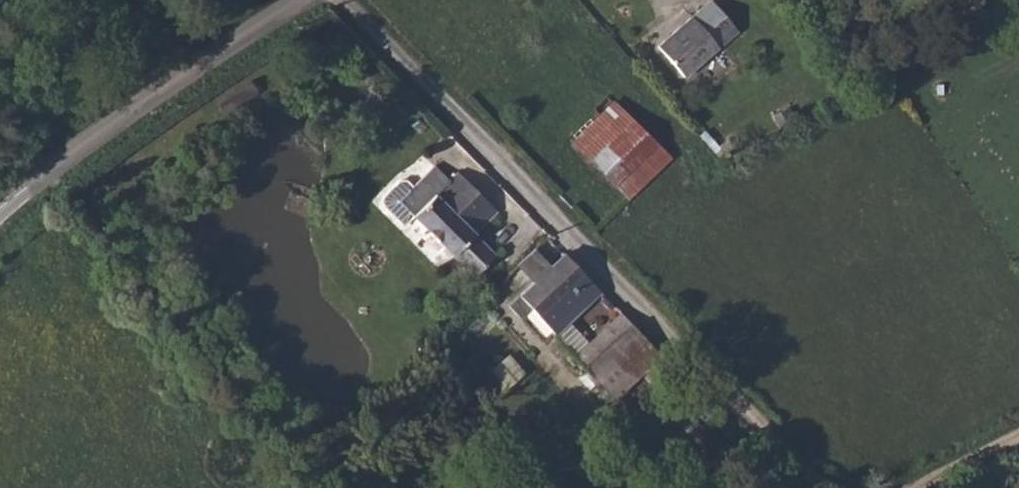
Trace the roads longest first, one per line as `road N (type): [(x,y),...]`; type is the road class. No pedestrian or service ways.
road 1 (unclassified): [(819,487),(343,0)]
road 2 (unclassified): [(0,209),(303,0)]

